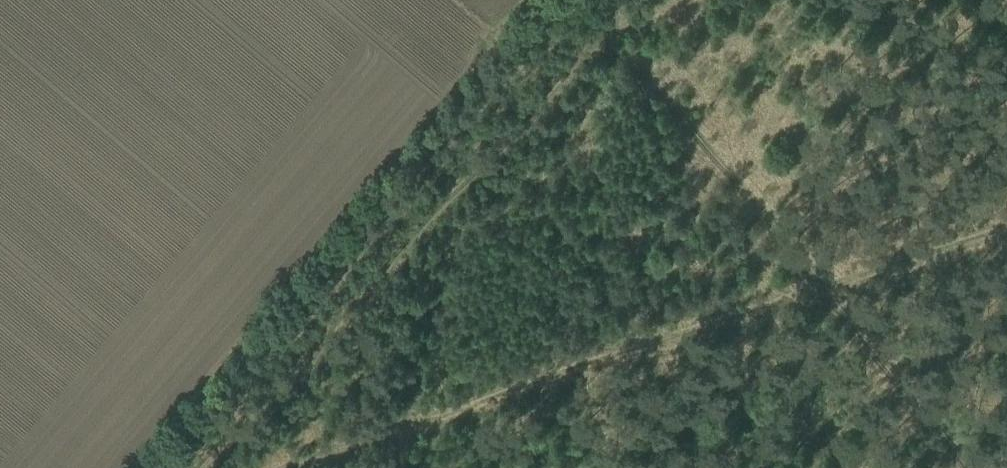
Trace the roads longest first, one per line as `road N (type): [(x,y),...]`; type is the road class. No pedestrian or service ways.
road 1 (track): [(1006,221),(228,467)]
road 2 (track): [(604,23),(480,173),(413,234),(199,467)]

